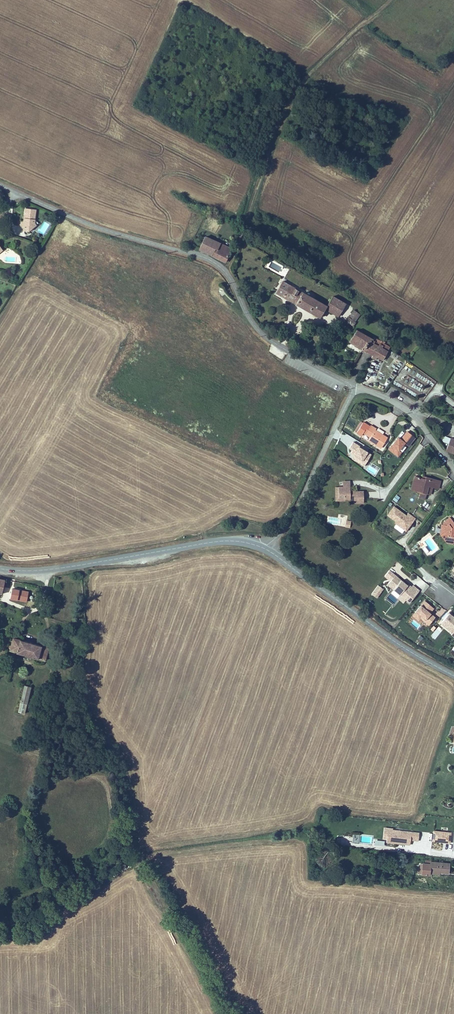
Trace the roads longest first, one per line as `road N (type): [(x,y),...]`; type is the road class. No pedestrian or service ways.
road 1 (residential): [(18,193),(212,262),(260,332),(352,388)]
road 2 (track): [(390,0),(316,67),(287,106),(224,271)]
road 3 (tertiary): [(0,569),(57,569),(218,541),(265,548)]
road 4 (tertiary): [(265,548),(453,675)]
road 5 (residential): [(352,388),(295,514),(265,548)]
road 6 (residential): [(453,467),(411,414),(352,388)]

